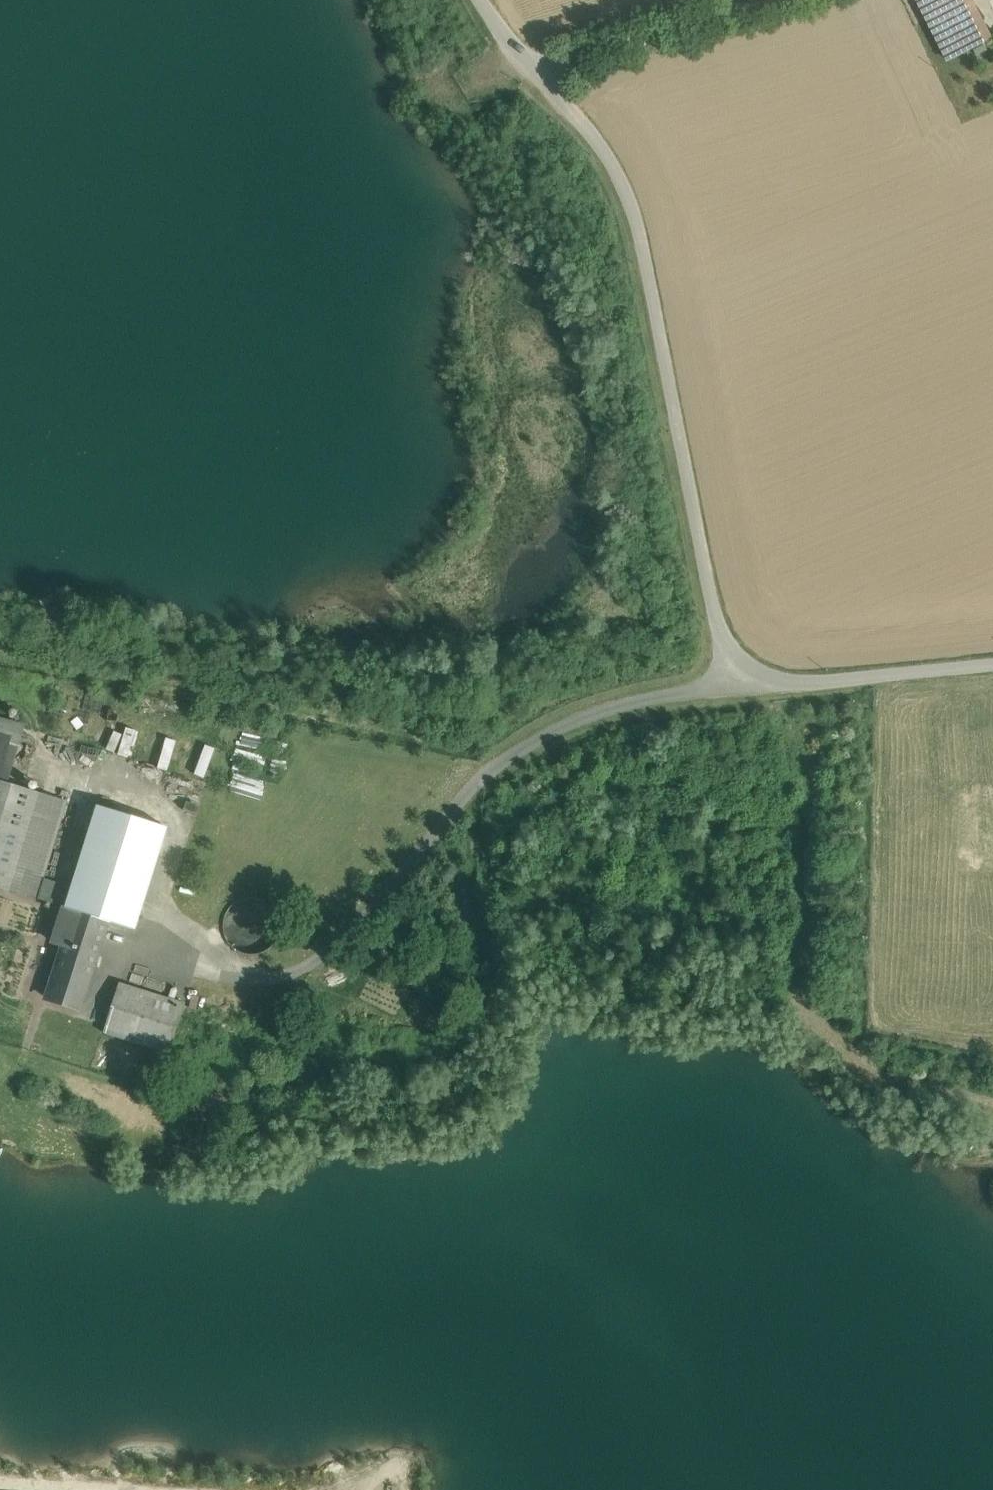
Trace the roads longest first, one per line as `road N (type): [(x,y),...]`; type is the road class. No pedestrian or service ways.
road 1 (unclassified): [(992,660),(774,674),(748,669),(728,648),(714,609),(654,282),(628,192),(591,121),(492,0)]

